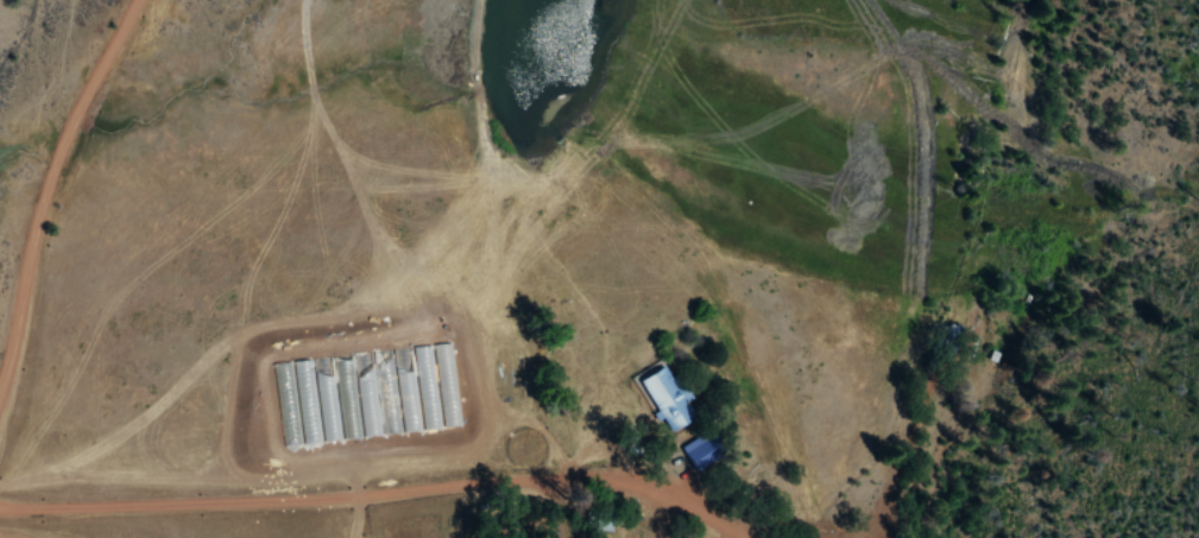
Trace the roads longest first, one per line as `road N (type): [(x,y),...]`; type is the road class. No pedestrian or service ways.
road 1 (track): [(0,506),(579,482),(650,489),(745,537)]
road 2 (residential): [(0,369),(38,194),(132,0)]

